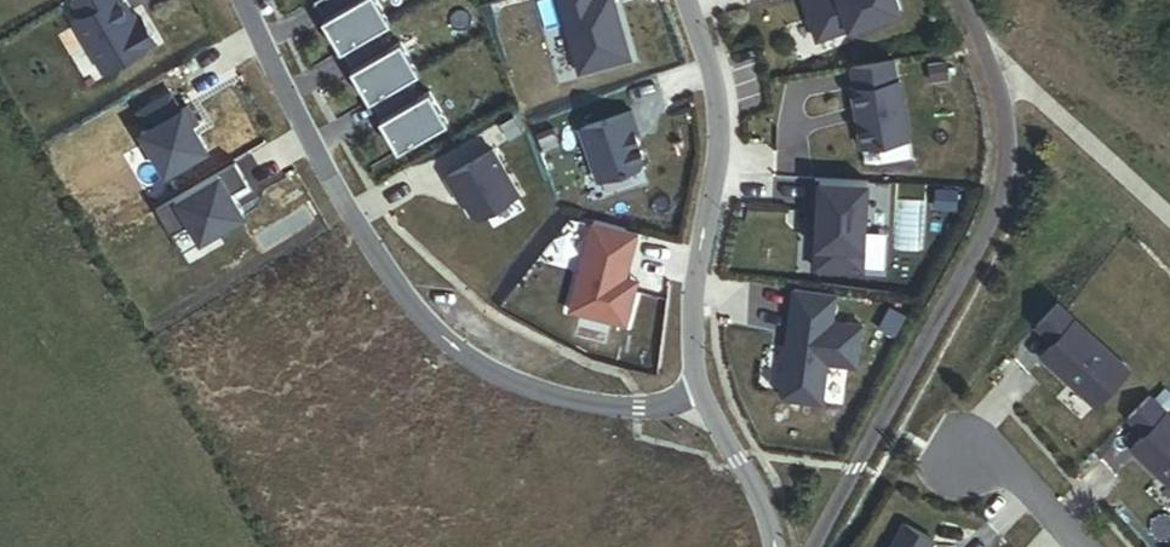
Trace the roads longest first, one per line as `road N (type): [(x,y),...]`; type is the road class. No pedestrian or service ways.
road 1 (residential): [(244,0),(340,195),(443,337),(510,381),(598,404),(640,408),(698,387)]
road 2 (residential): [(816,546),(1002,194),(1006,120),(962,0)]
road 3 (residential): [(698,387),(693,287),(719,127),(716,87),(688,0)]
road 4 (track): [(1169,213),(1037,92),(994,74)]
road 5 (residential): [(773,546),(759,498),(698,387)]
road 6 (residential): [(957,456),(1017,474),(1082,546)]

